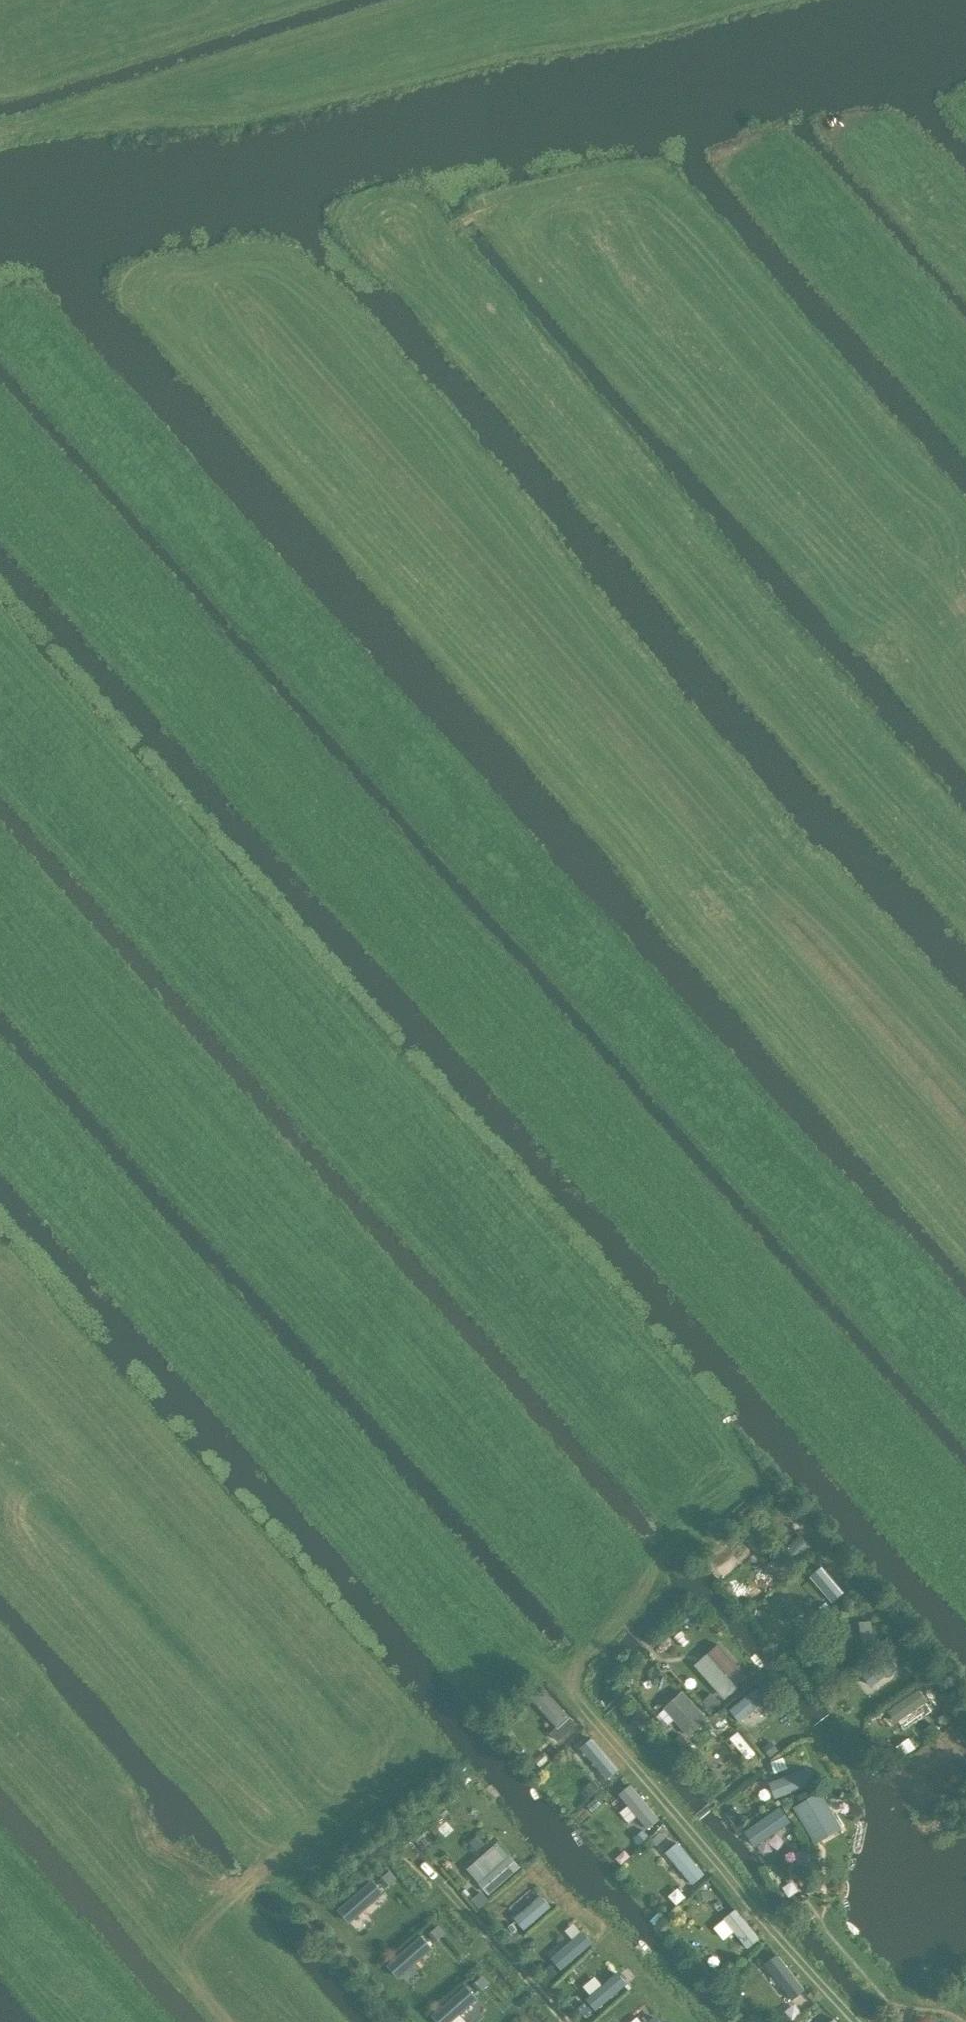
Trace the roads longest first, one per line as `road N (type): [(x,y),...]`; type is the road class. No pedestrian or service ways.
road 1 (track): [(857,2021),(577,1706)]
road 2 (track): [(965,1708),(772,1479)]

